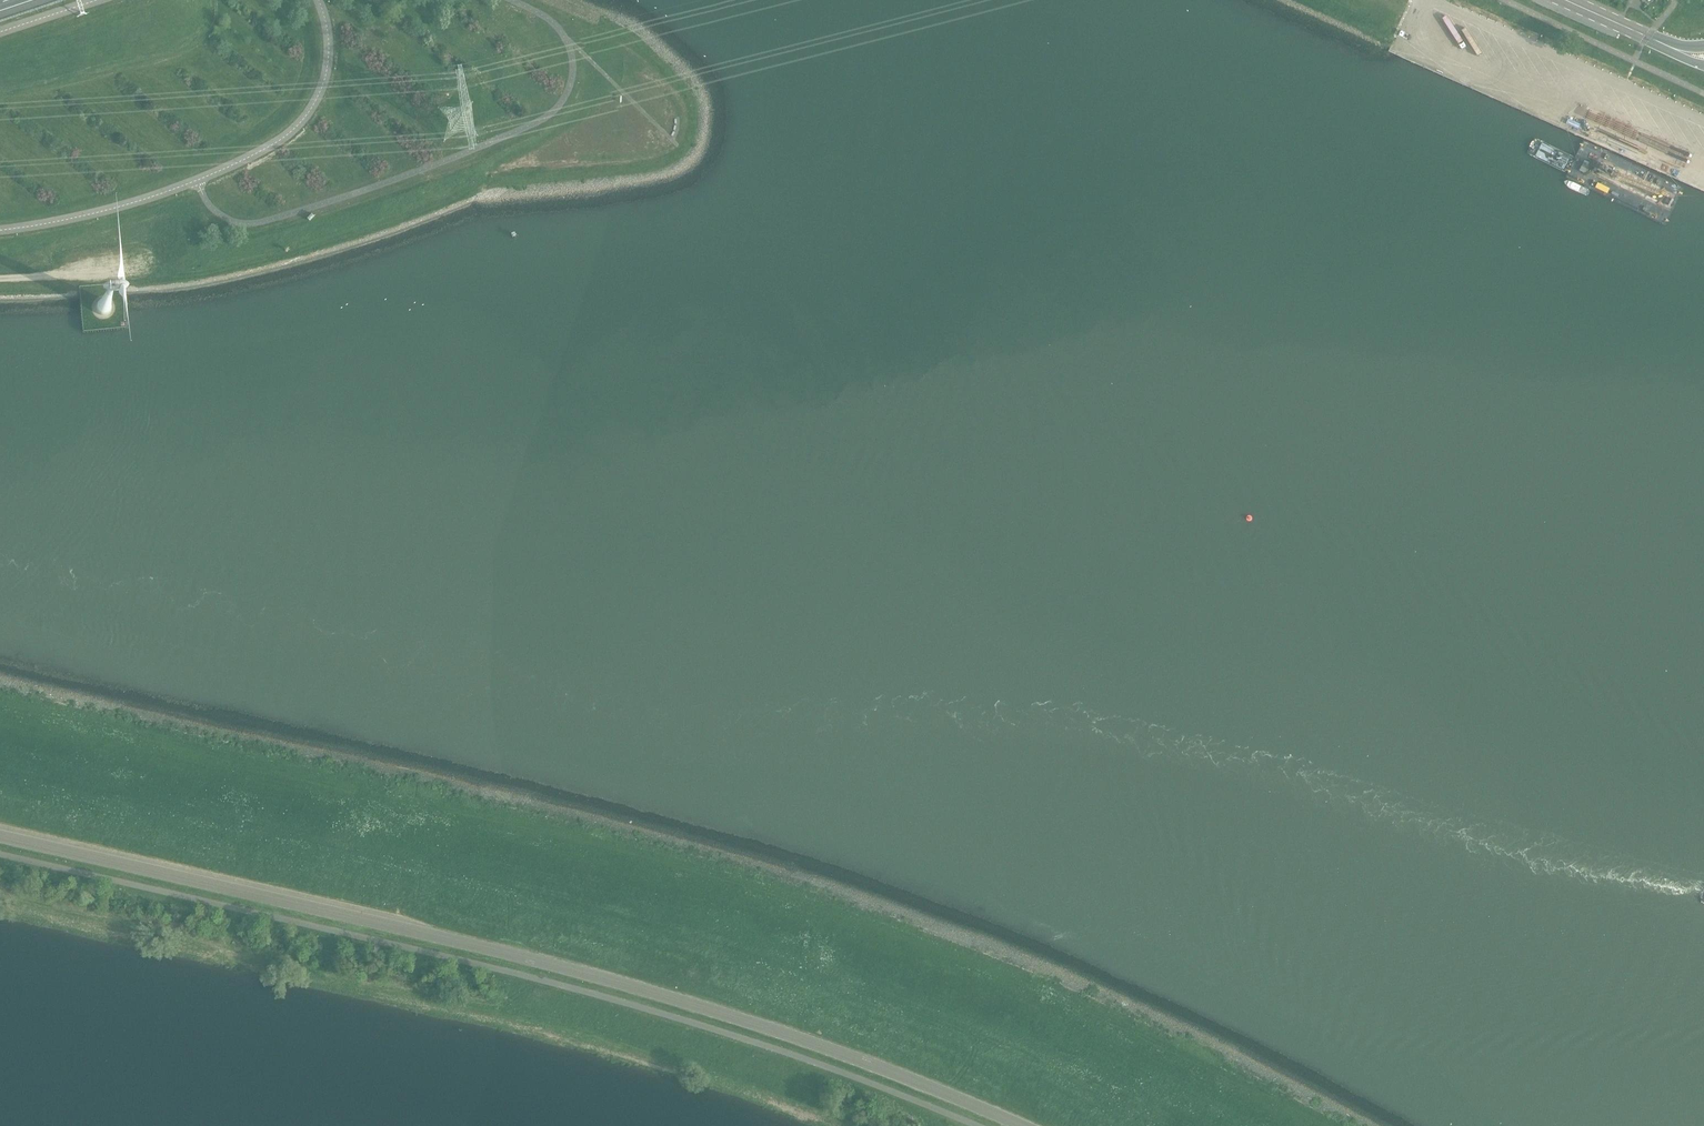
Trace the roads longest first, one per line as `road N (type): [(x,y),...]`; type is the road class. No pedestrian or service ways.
road 1 (unclassified): [(1021,1125),(846,1050),(604,978),(351,909),(0,831)]
road 2 (unclassified): [(0,231),(171,191),(287,135),(308,113),(326,74),(318,0)]

